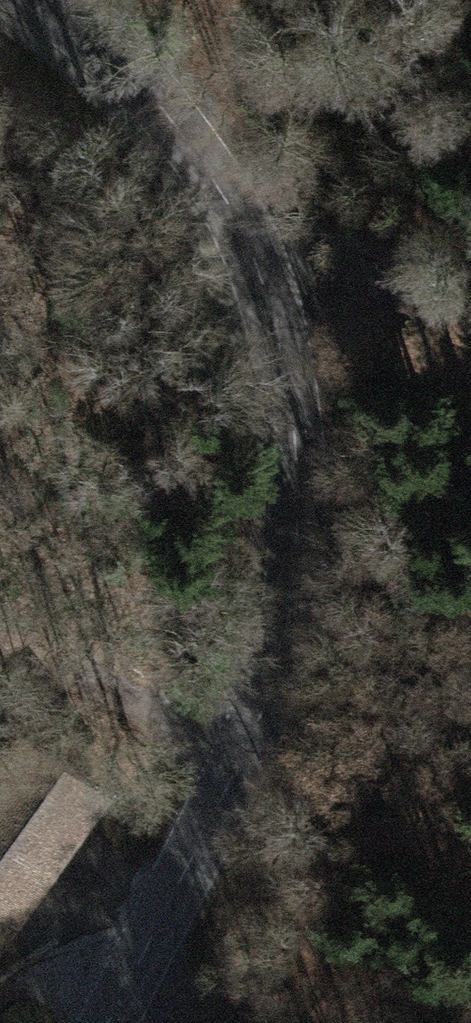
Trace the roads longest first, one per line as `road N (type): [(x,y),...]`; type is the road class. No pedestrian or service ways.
road 1 (residential): [(117,1022),(241,746),(274,583),(283,381),(252,248),(186,145),(88,19),(53,0)]
road 2 (track): [(269,319),(470,320)]
road 3 (track): [(138,981),(0,1014)]

